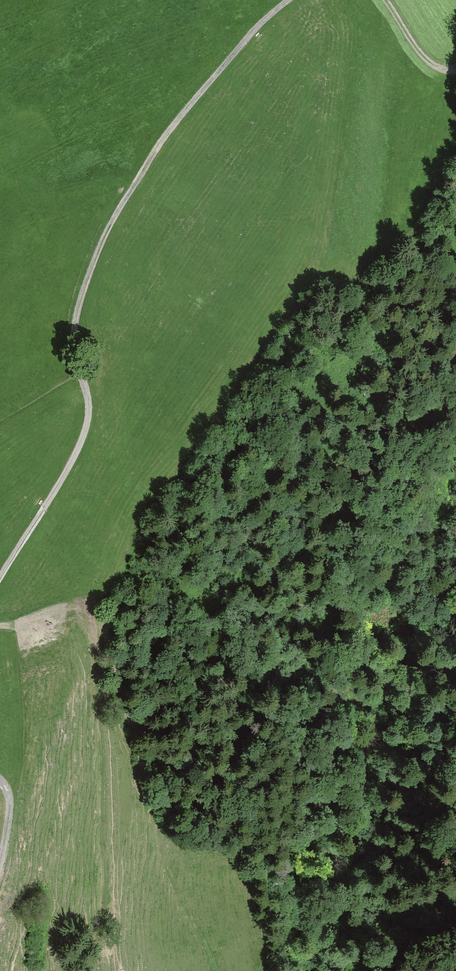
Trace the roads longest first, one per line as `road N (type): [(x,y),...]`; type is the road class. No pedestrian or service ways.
road 1 (track): [(0,622),(98,604),(173,879),(217,970)]
road 2 (track): [(289,0),(167,131),(128,192),(98,253),(74,332),(81,371)]
road 3 (track): [(81,371),(90,394),(85,429),(0,581)]

